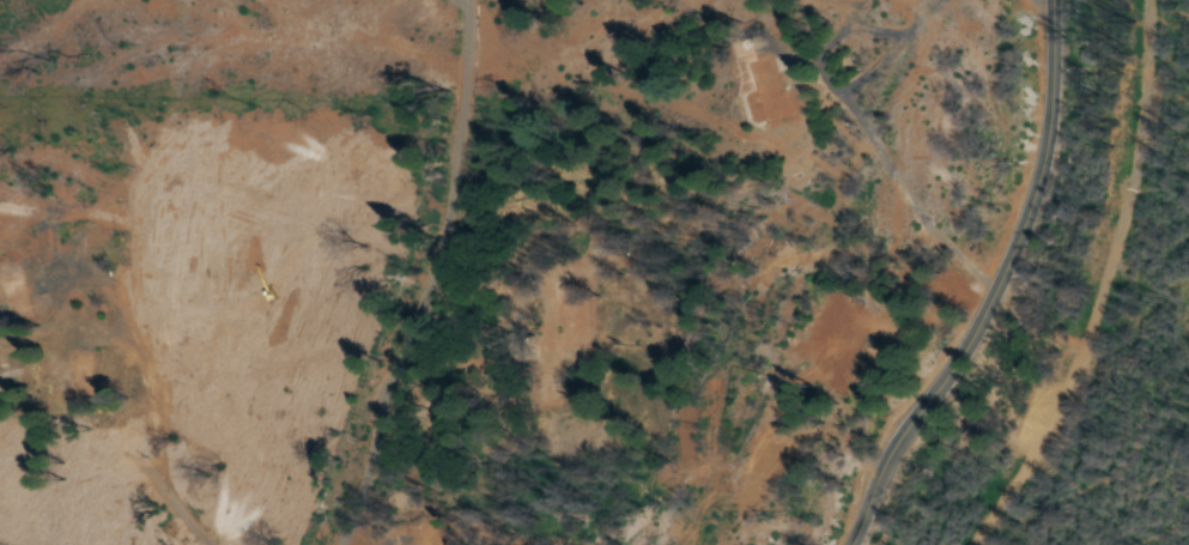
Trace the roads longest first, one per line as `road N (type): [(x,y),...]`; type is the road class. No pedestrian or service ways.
road 1 (tertiary): [(851,544),(978,340),(1024,243),(1051,140),(1053,0)]
road 2 (track): [(1012,544),(1039,508),(1099,376),(1151,216),(1173,80),(1172,0)]
road 3 (residential): [(219,460),(442,90)]
road 4 (residential): [(346,544),(34,333)]

